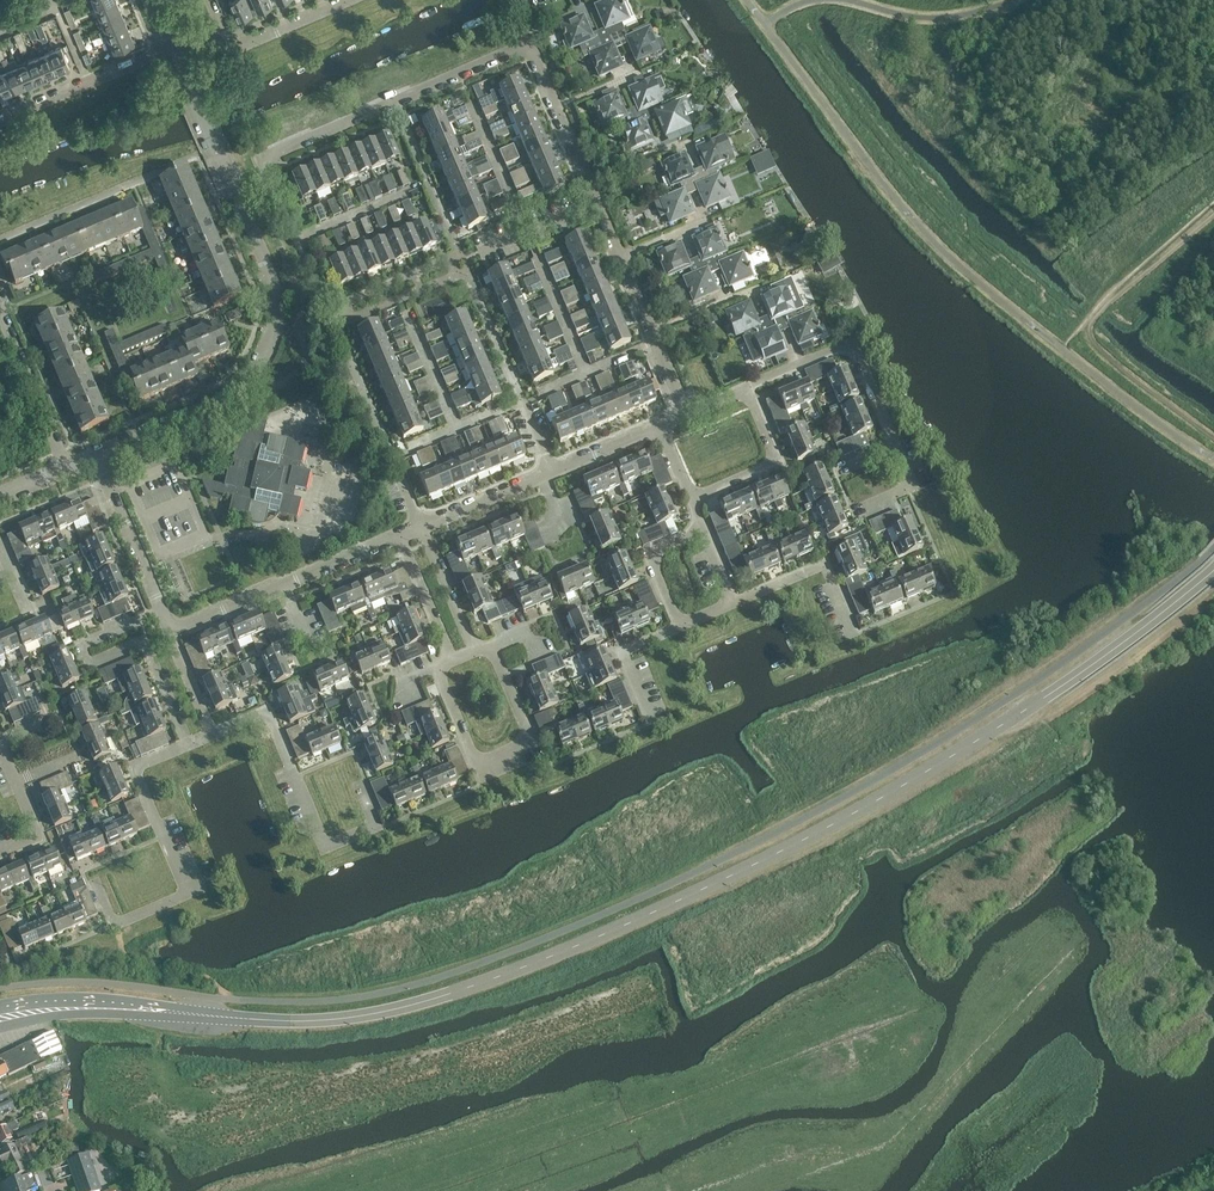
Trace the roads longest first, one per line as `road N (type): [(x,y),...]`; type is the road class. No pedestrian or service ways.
road 1 (unclassified): [(167,1011),(311,1021),(361,1016),(544,959),(876,800),(1032,706),(1213,573)]
road 2 (residential): [(265,180),(274,153),(531,46),(558,106)]
road 3 (residential): [(234,194),(274,288),(277,315),(254,373),(230,398),(98,454)]
road 4 (residential): [(189,745),(146,641),(90,663),(83,644),(163,609)]
road 5 (residential): [(379,828),(332,847),(319,836),(267,711),(213,734)]
road 6 (residential): [(338,326),(448,278),(449,265),(332,311)]
road 7 (residential): [(162,840),(87,871),(112,927),(186,894)]
road 8 (residential): [(893,450),(851,356),(835,348),(750,387)]
road 9 (residential): [(693,500),(781,461),(750,387)]
road 10 (residential): [(163,609),(98,454)]
road 11 (residential): [(172,51),(234,194)]
road 12 (residential): [(216,35),(227,53),(350,0)]
road 13 (residential): [(586,372),(527,232)]
road 14 (residential): [(737,604),(813,574),(829,584),(846,625)]
road 15 (residential): [(0,854),(40,836),(0,745)]
road 16 (residential): [(391,457),(338,326)]
road 17 (residential): [(162,840),(132,770),(189,745)]
road 18 (residential): [(527,232),(473,106)]
road 19 (residential): [(681,630),(654,566),(661,549),(705,528)]
road 20 (residential): [(473,651),(419,526)]
road 21 (residential): [(398,535),(451,660)]
road 22 (residential): [(652,722),(625,654),(681,630)]
road 23 (residential): [(419,526),(542,476)]
road 24 (residential): [(458,429),(408,311)]
road 25 (residential): [(285,585),(398,535)]
road 26 (residential): [(173,632),(285,585)]

